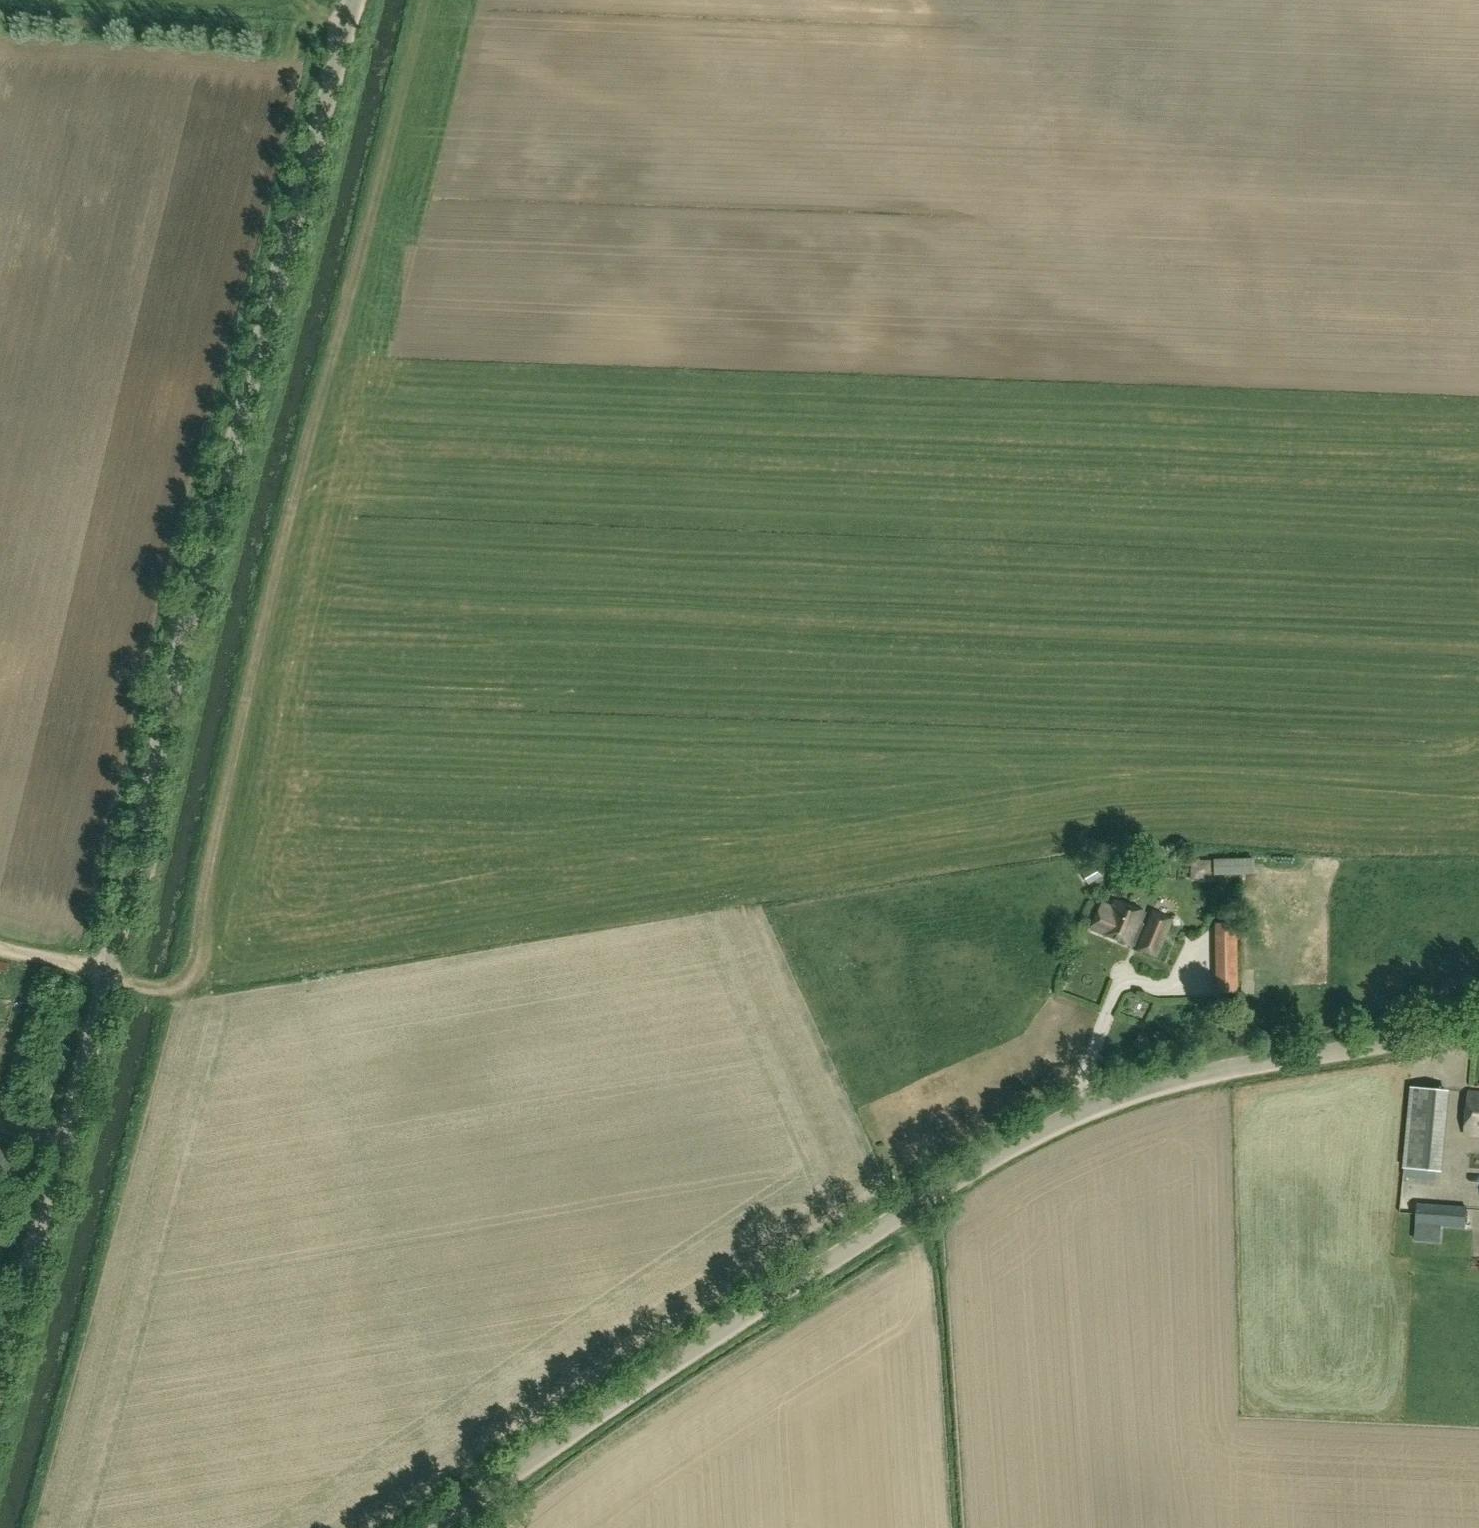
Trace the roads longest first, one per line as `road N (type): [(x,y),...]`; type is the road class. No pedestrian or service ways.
road 1 (tertiary): [(0,1386),(355,0)]
road 2 (unclassified): [(434,1527),(693,1349),(1044,1130),(1168,1084),(1297,1056),(1478,1035)]

